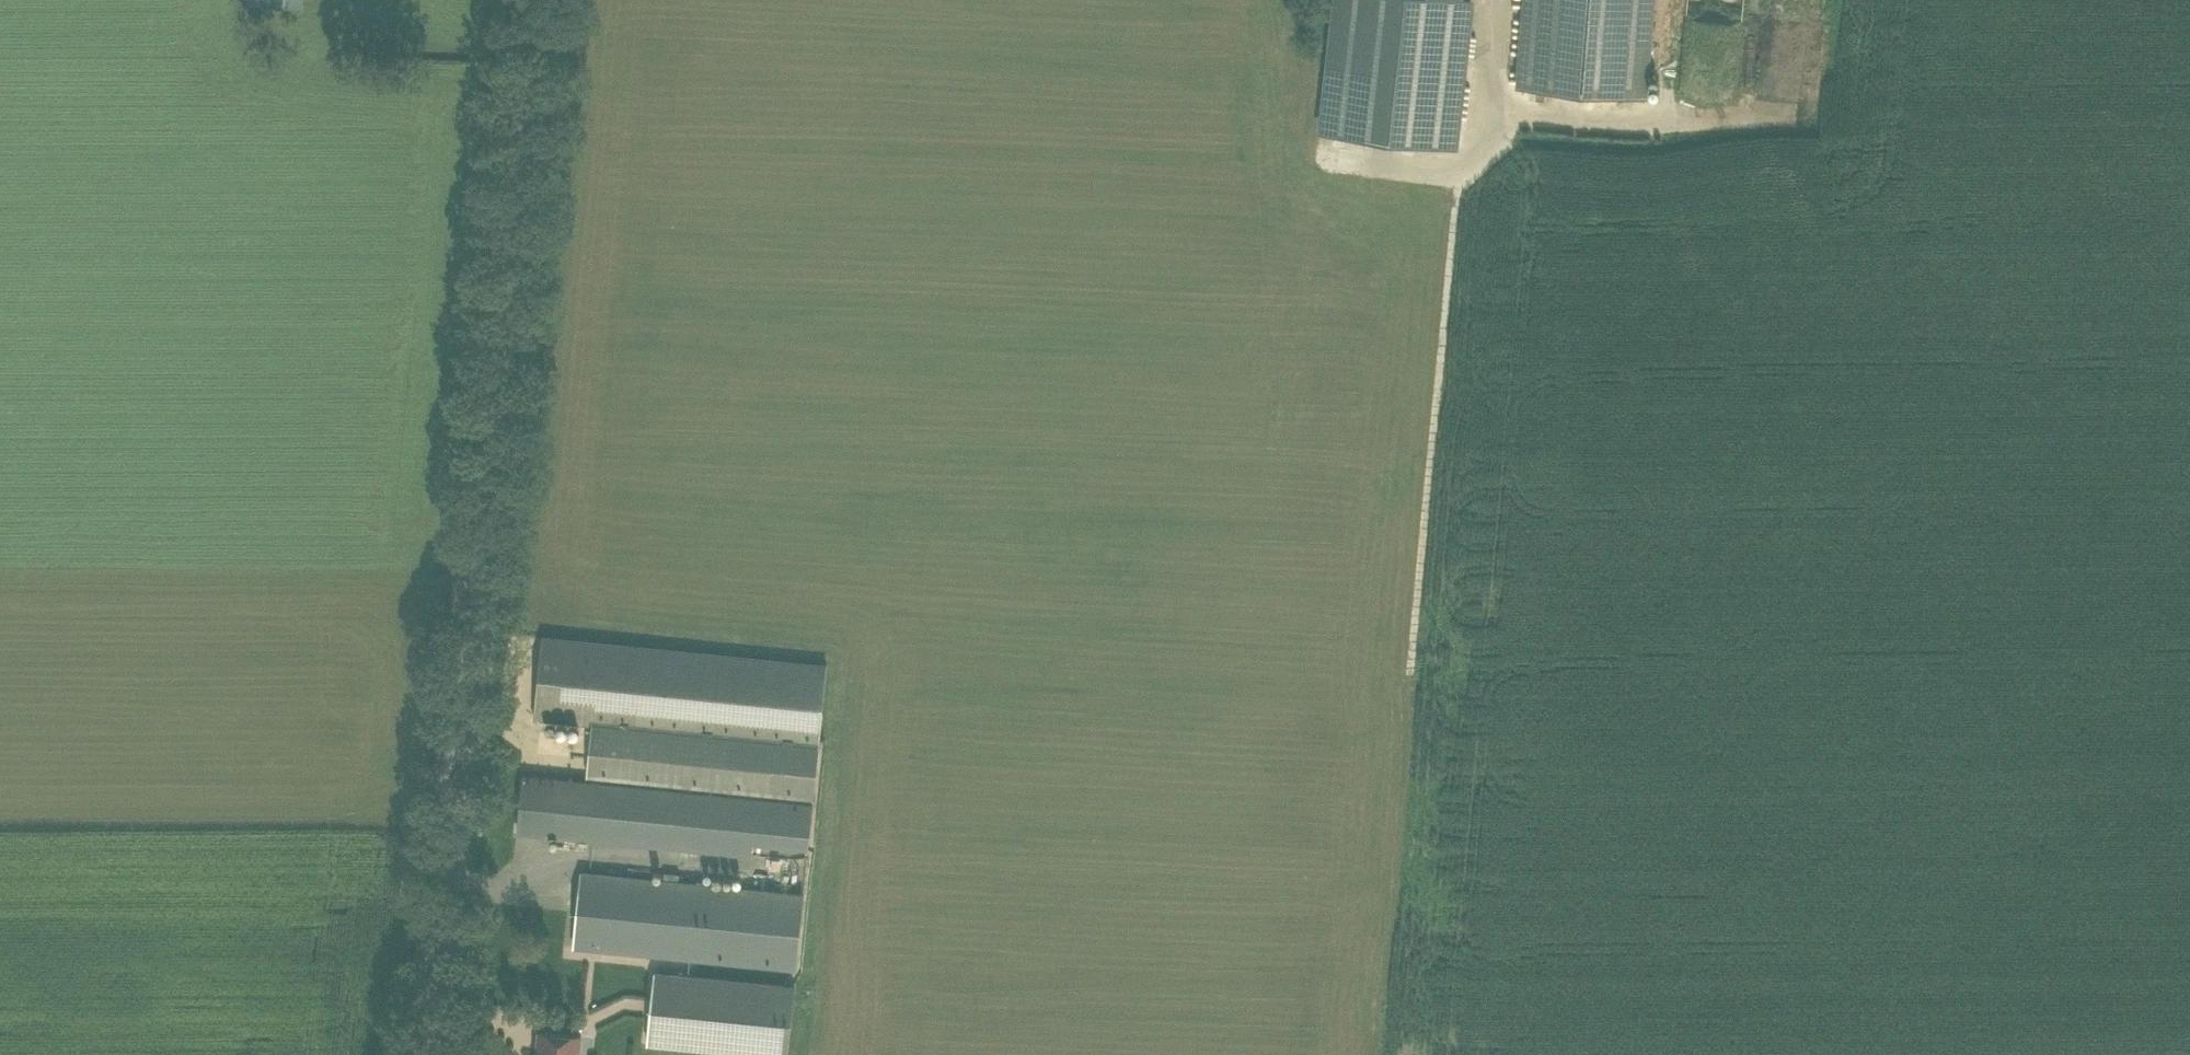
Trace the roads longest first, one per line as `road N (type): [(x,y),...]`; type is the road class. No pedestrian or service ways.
road 1 (unclassified): [(419,1054),(524,0)]

